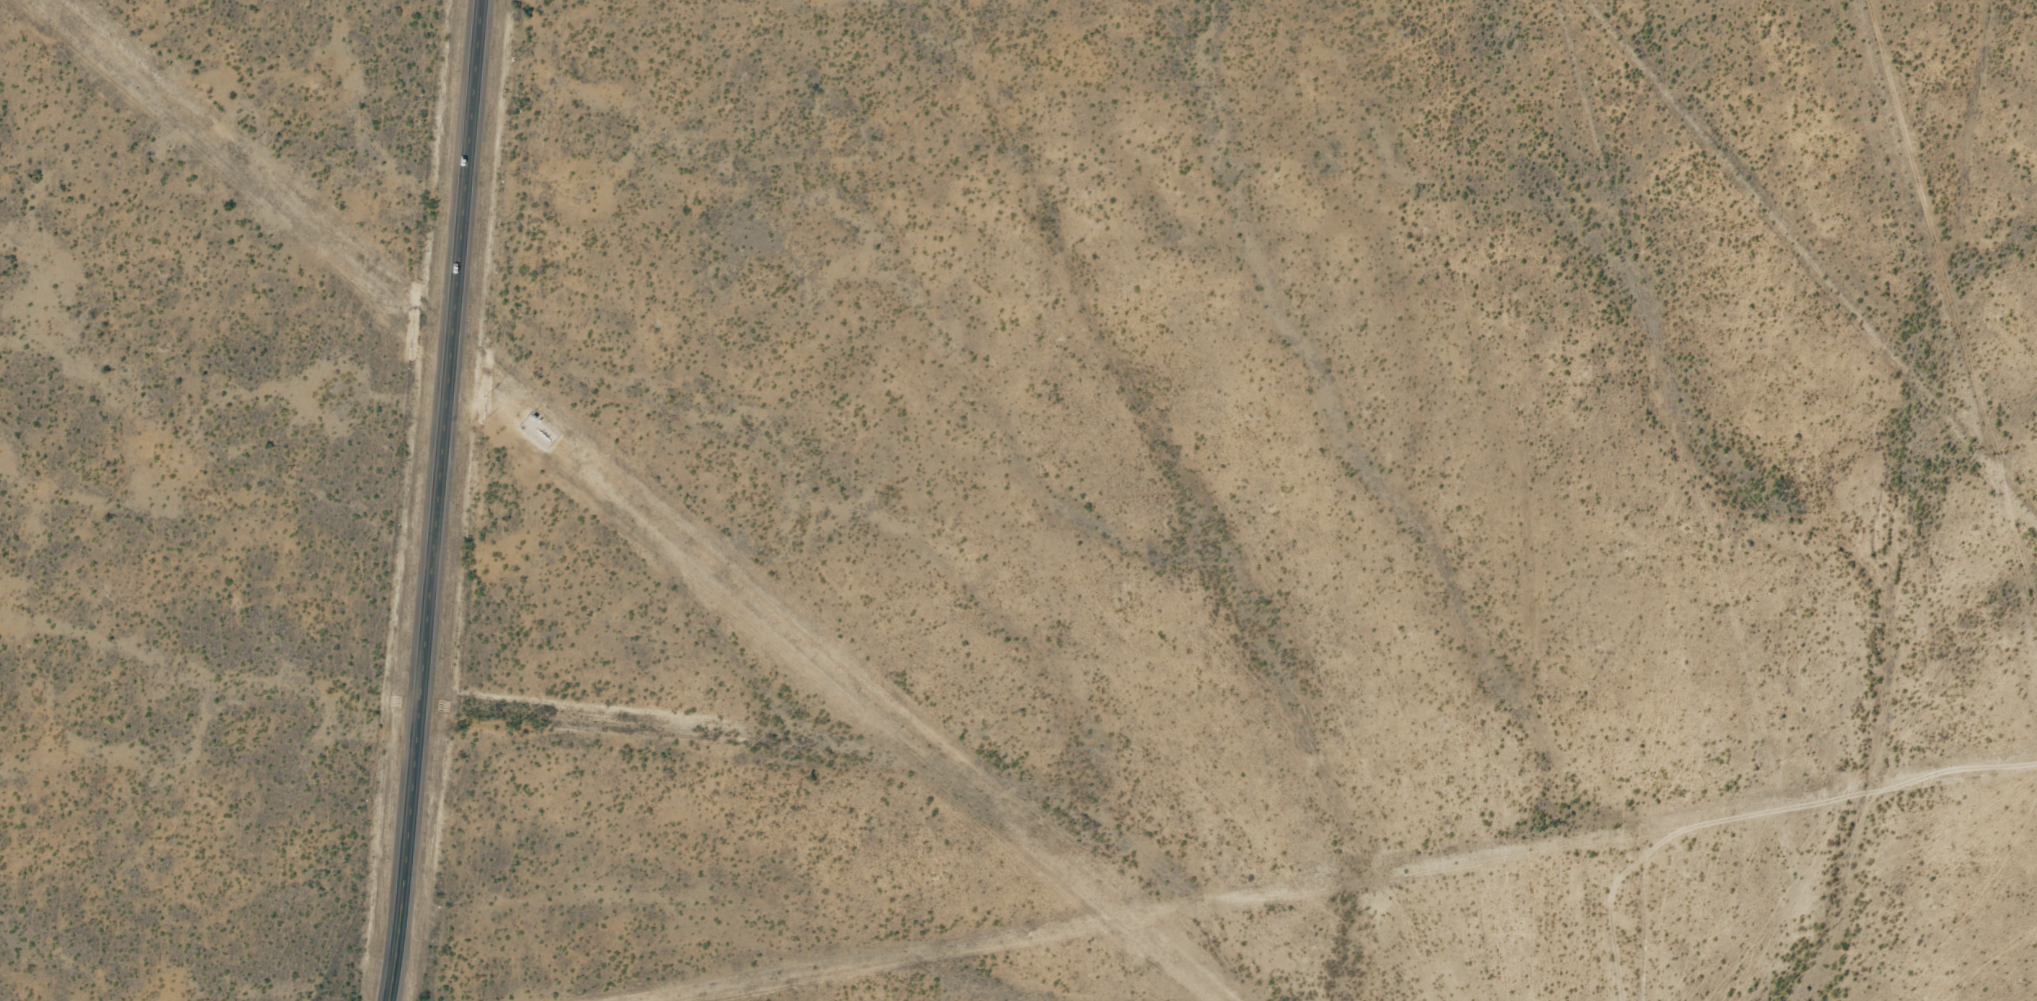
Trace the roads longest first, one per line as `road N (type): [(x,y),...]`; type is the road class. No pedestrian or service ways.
road 1 (secondary): [(390,1000),(482,0)]

